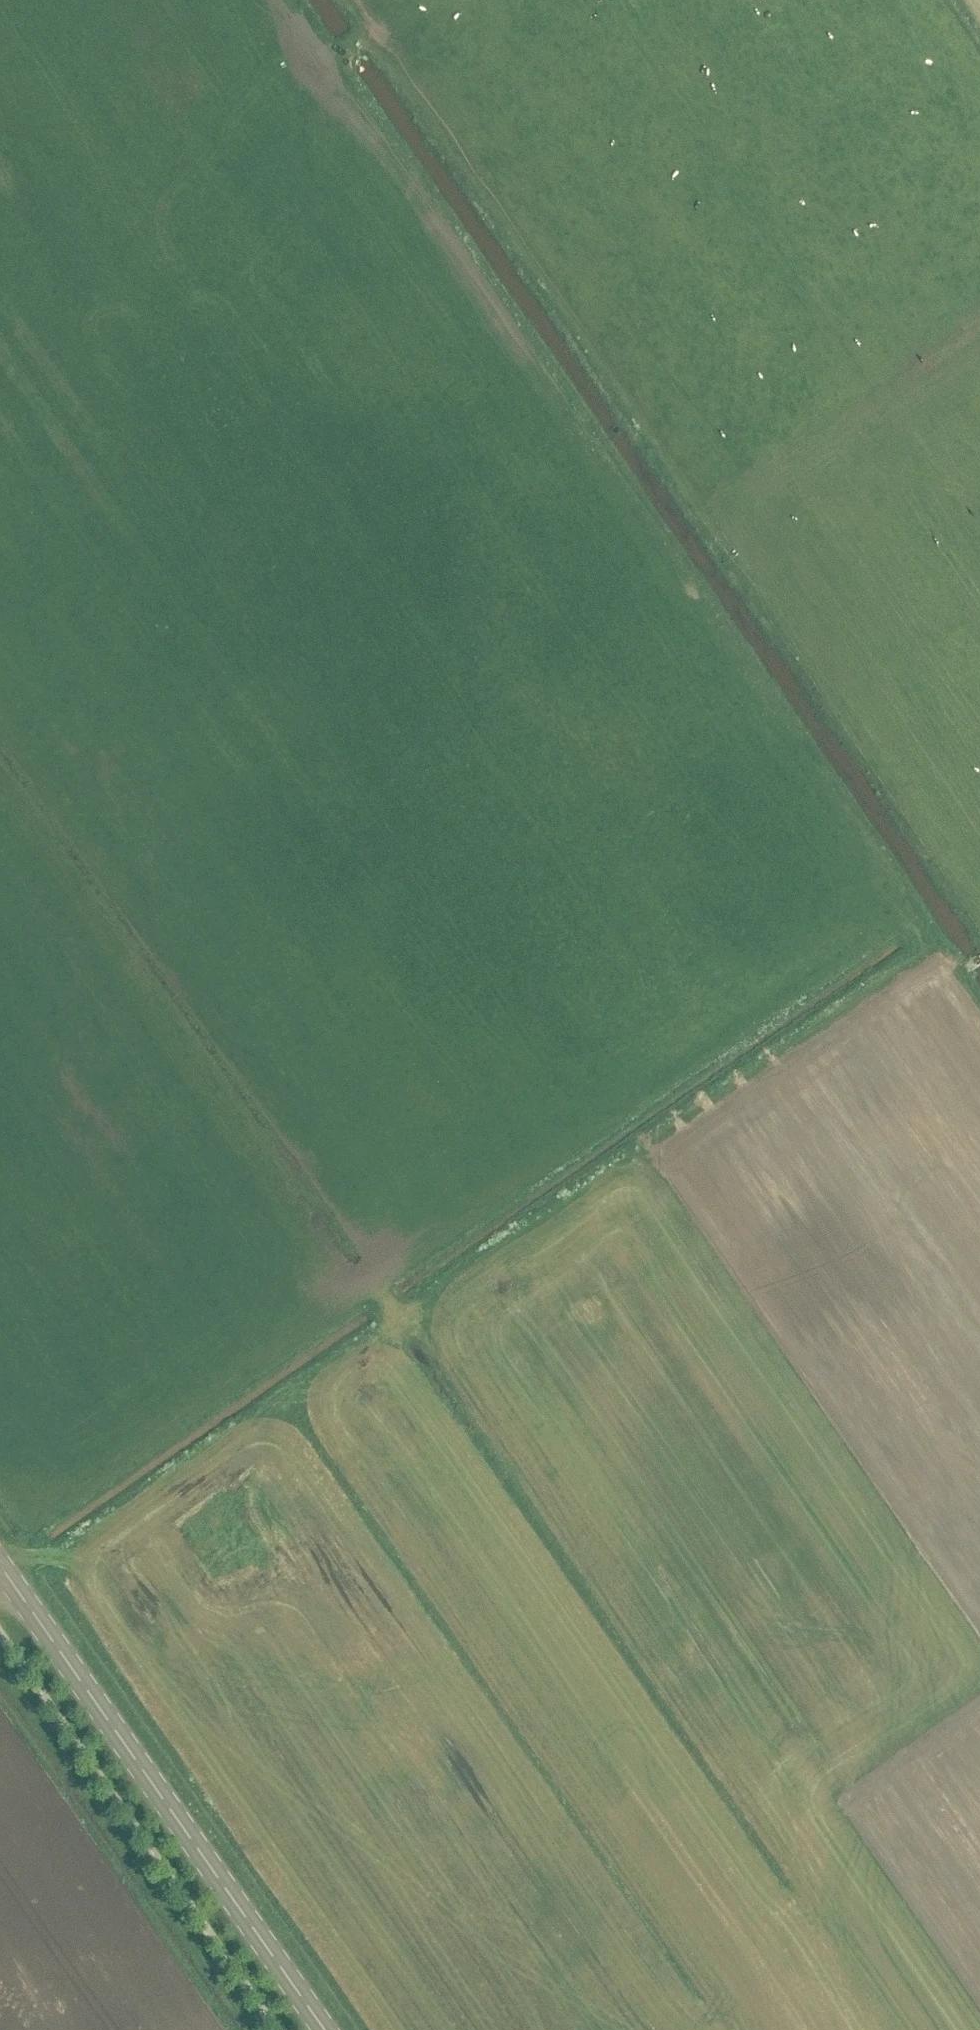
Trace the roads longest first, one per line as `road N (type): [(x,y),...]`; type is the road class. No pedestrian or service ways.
road 1 (primary): [(326,2029),(0,1563)]

